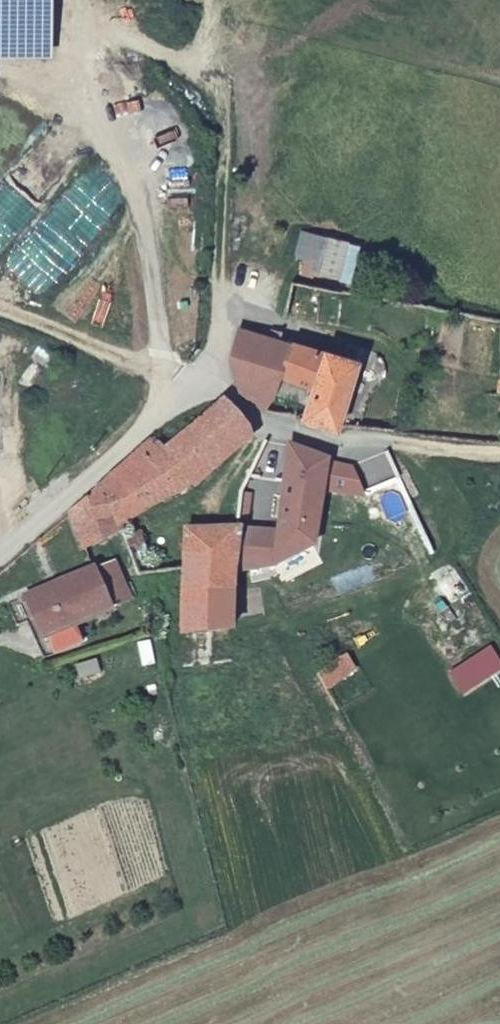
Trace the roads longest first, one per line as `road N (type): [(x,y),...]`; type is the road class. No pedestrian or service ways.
road 1 (unclassified): [(499,456),(335,445),(278,430),(201,376),(134,453),(0,563)]
road 2 (track): [(229,313),(218,90)]
road 3 (track): [(201,376),(0,311)]

